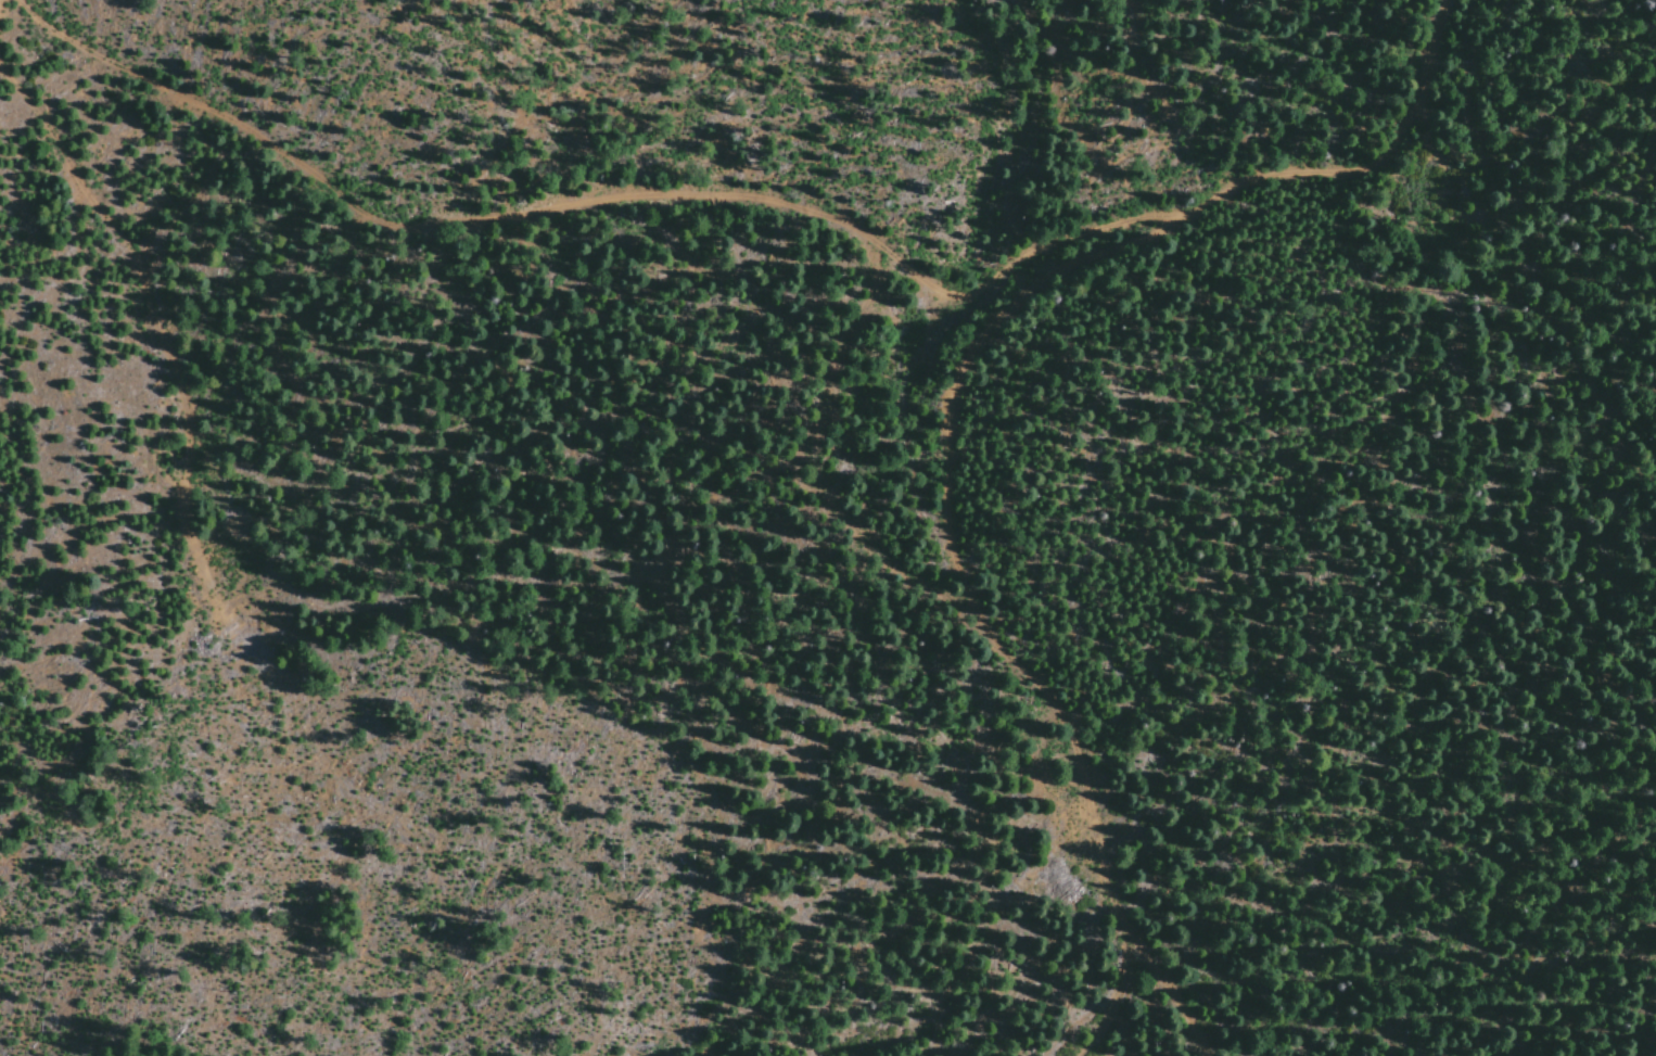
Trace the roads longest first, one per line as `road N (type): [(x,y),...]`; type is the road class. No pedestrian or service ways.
road 1 (track): [(1207,1055),(1101,883),(1059,709),(985,638),(966,607),(954,560),(953,406),(981,339),(1046,282),(1149,241),(1262,181),(1363,171),(1384,161),(1410,114),(1447,0)]
road 2 (track): [(1130,936),(1119,1006),(1086,1055)]

